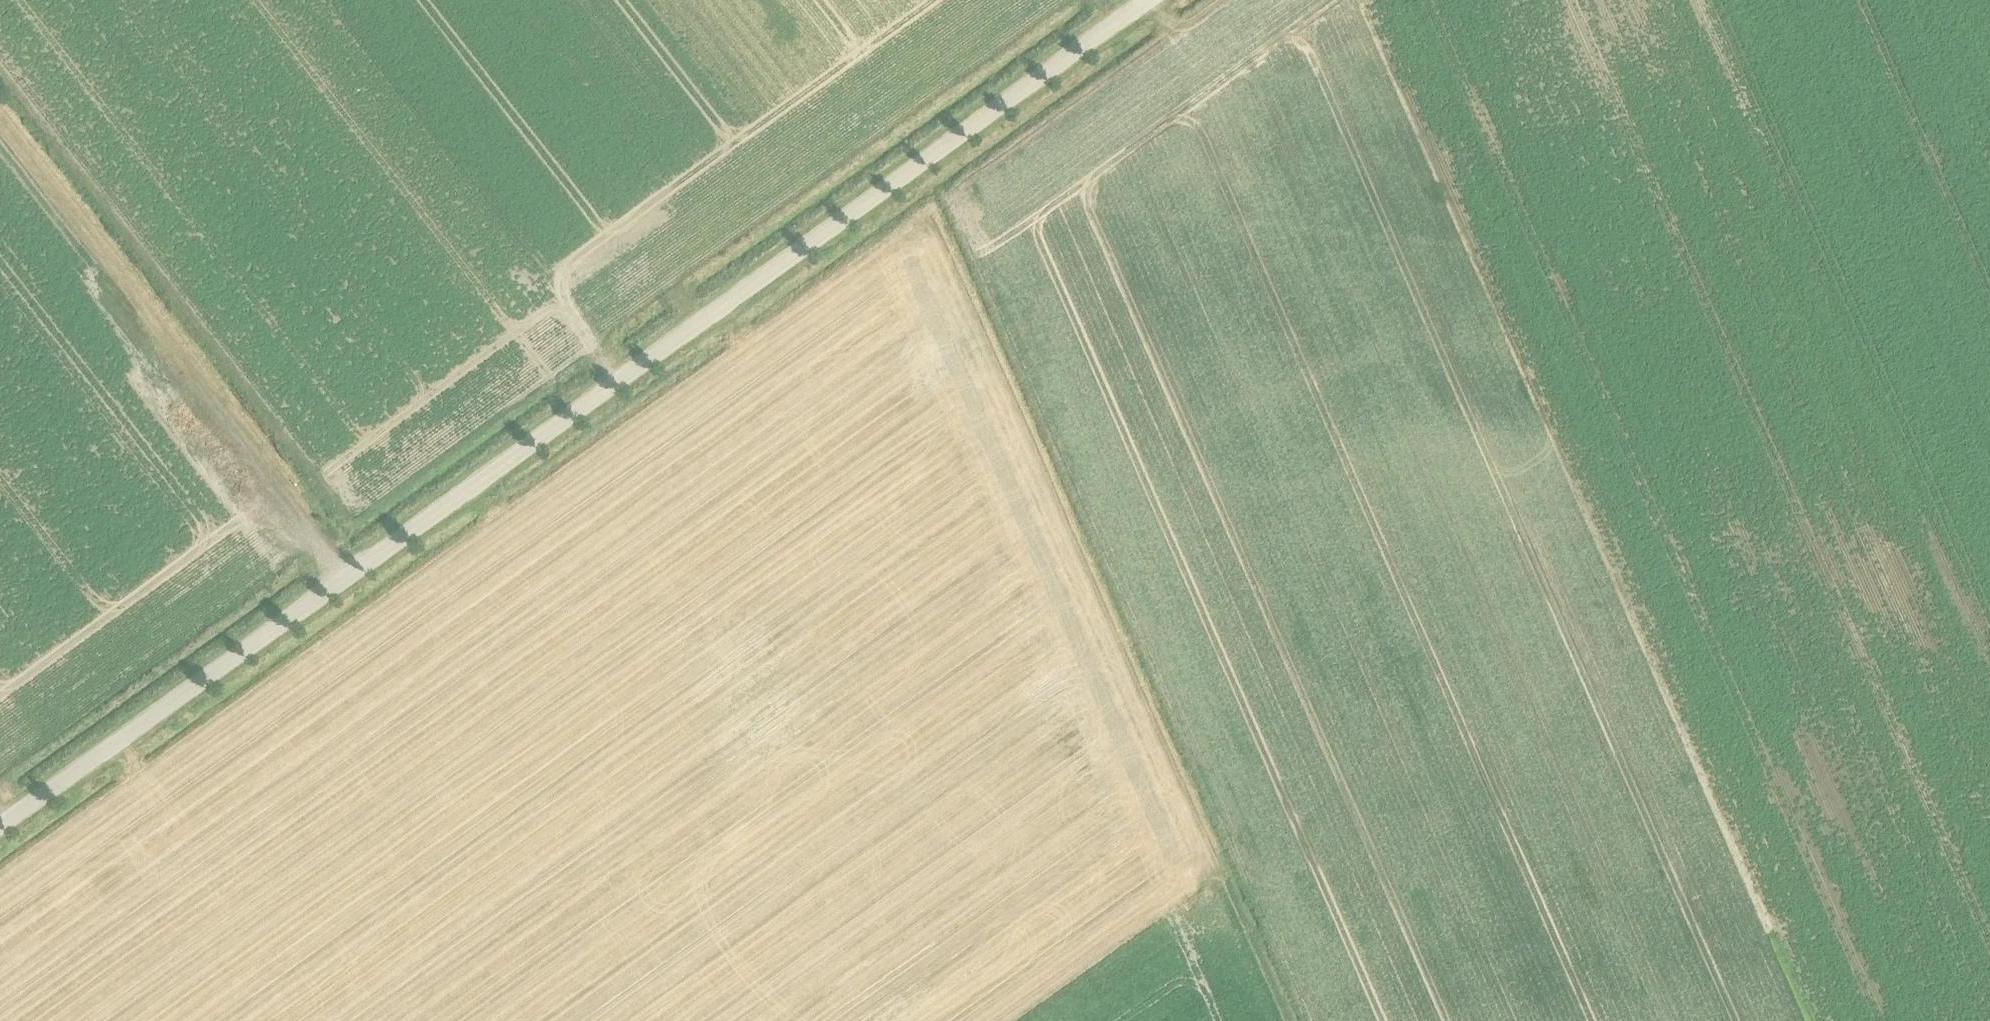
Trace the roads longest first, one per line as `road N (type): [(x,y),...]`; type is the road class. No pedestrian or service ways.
road 1 (unclassified): [(0,826),(1143,0)]

